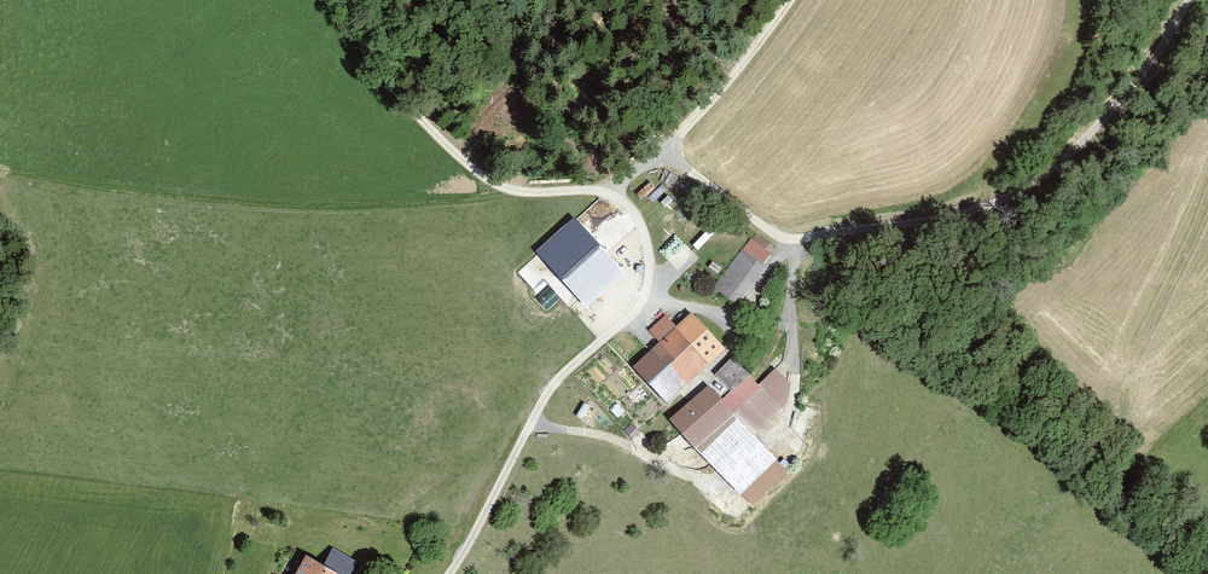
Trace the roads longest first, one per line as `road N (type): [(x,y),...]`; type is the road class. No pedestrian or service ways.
road 1 (unclassified): [(1198,0),(1156,85),(1073,167),(1010,205),(786,240),(663,155),(610,200)]
road 2 (unclassified): [(455,573),(554,386),(635,318),(649,287),(651,255),(640,224),(610,200)]
road 3 (unclassified): [(610,200),(592,192),(501,192),(458,163),(403,109),(332,0)]
road 4 (track): [(552,0),(563,74),(627,185)]
road 5 (track): [(663,155),(756,48),(785,0)]

